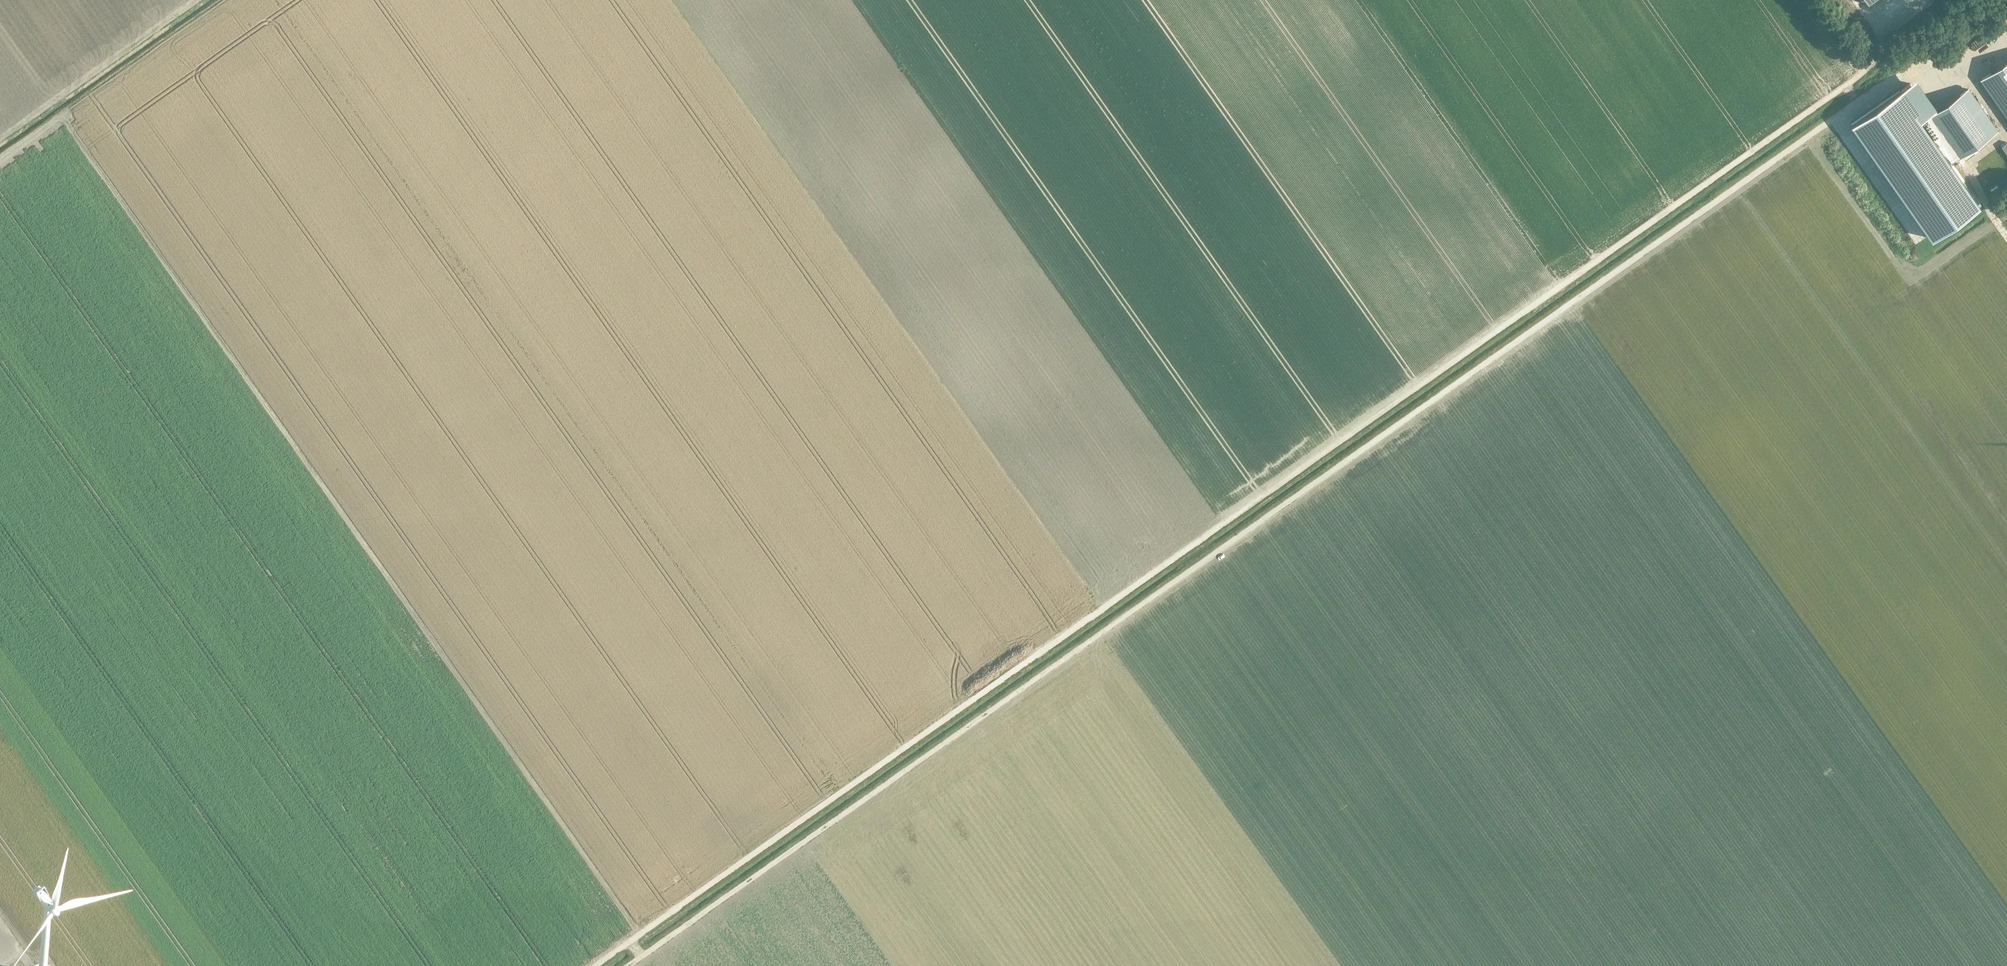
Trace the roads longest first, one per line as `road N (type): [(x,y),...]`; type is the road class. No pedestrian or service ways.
road 1 (track): [(594,965),(1846,85),(1857,100),(629,965)]

